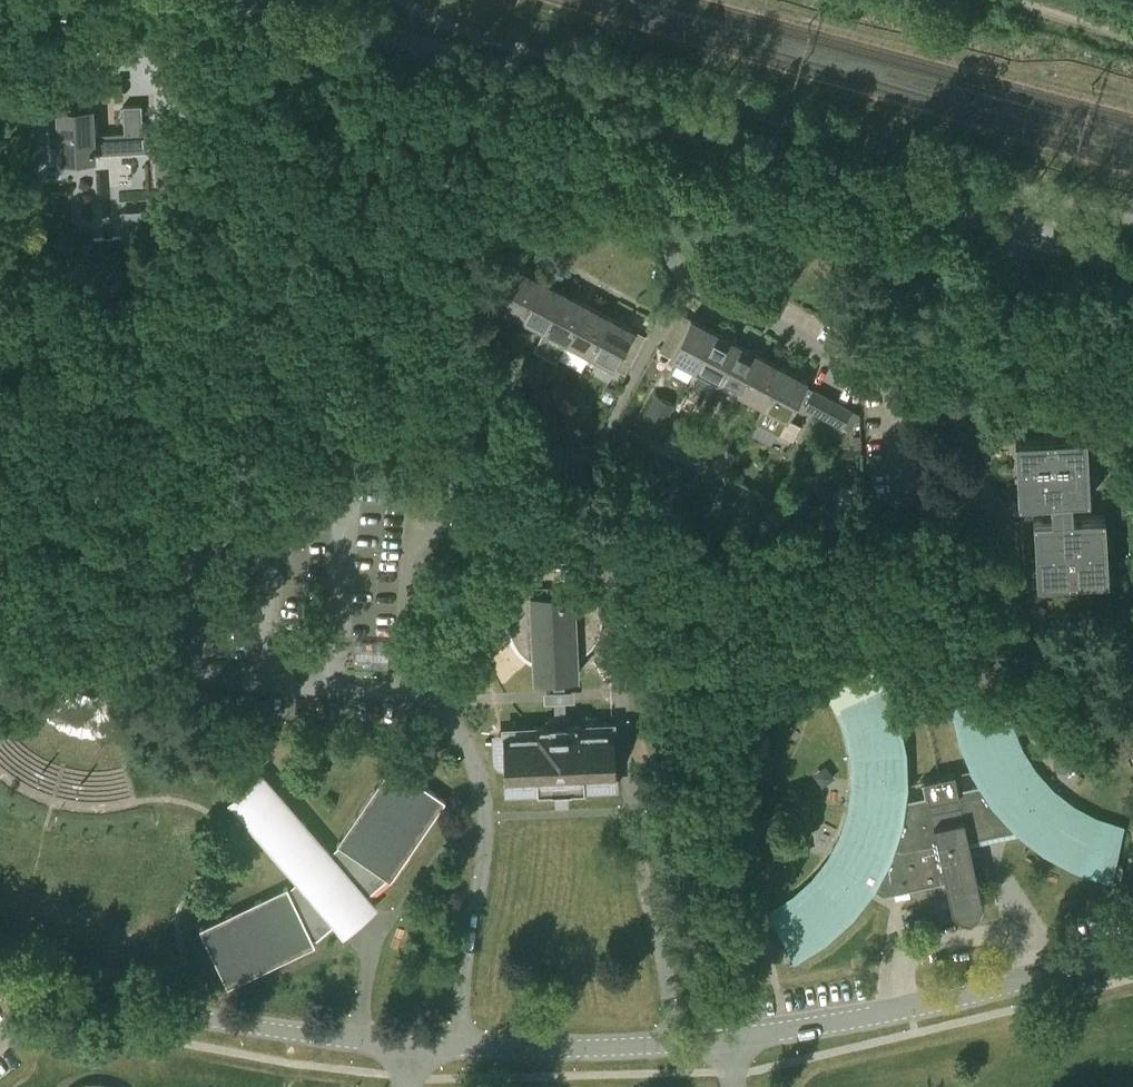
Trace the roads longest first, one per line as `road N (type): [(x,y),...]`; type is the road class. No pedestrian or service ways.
road 1 (unclassified): [(1011,281),(973,401),(921,404),(686,281),(670,235),(701,202),(740,201),(966,268)]
road 2 (secondary): [(1026,229),(251,0)]
road 3 (residential): [(462,1047),(462,983),(485,818),(469,752),(444,709),(421,690),(195,675)]
road 4 (residential): [(407,1046),(191,1016),(0,967)]
road 5 (residential): [(1132,947),(897,1012),(730,1038)]
road 6 (residential): [(675,1044),(638,850),(620,692)]
road 7 (residential): [(675,1044),(462,1047)]

